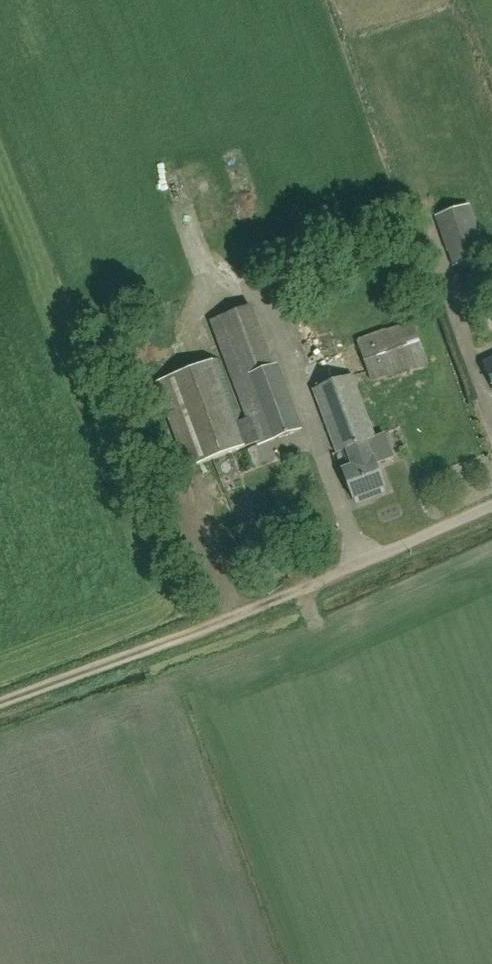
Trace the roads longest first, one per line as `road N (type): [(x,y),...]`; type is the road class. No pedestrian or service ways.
road 1 (unclassified): [(203,626),(491,506)]
road 2 (track): [(0,699),(203,626)]

